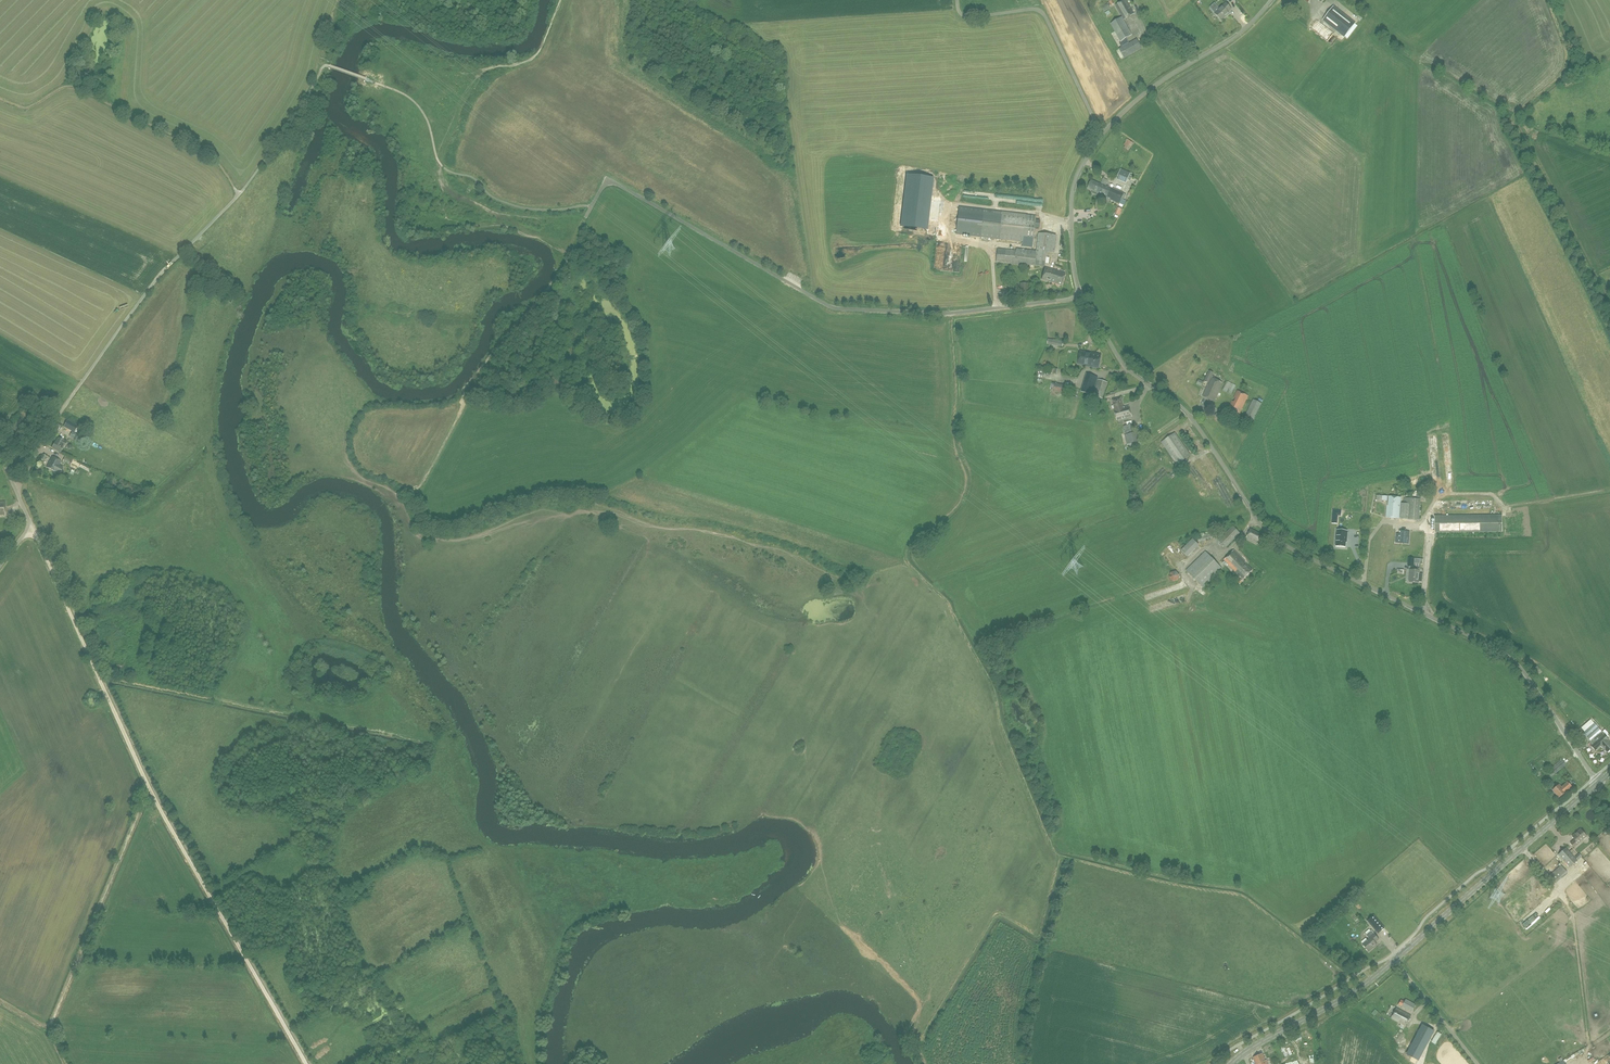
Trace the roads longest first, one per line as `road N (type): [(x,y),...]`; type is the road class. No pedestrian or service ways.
road 1 (unclassified): [(1598,783),(1511,659),(1267,531),(1191,418),(1125,366),(1080,294)]
road 2 (track): [(27,530),(160,809),(306,1063)]
road 3 (unclassified): [(592,205),(605,183),(618,184),(836,308),(949,313),(1080,294)]
road 4 (unclassified): [(1080,294),(1072,202),(1088,156),(1132,104),(1234,37),(1272,0)]
road 5 (unclassified): [(15,488),(144,296),(239,195)]
road 6 (track): [(0,99),(27,108),(62,87),(79,88),(207,154),(239,195)]
road 7 (tertiary): [(1394,960),(1598,783)]
road 8 (track): [(149,787),(47,1029)]
road 9 (tertiary): [(1231,1063),(1394,960)]
road 10 (unclassified): [(1394,960),(1477,1063)]

